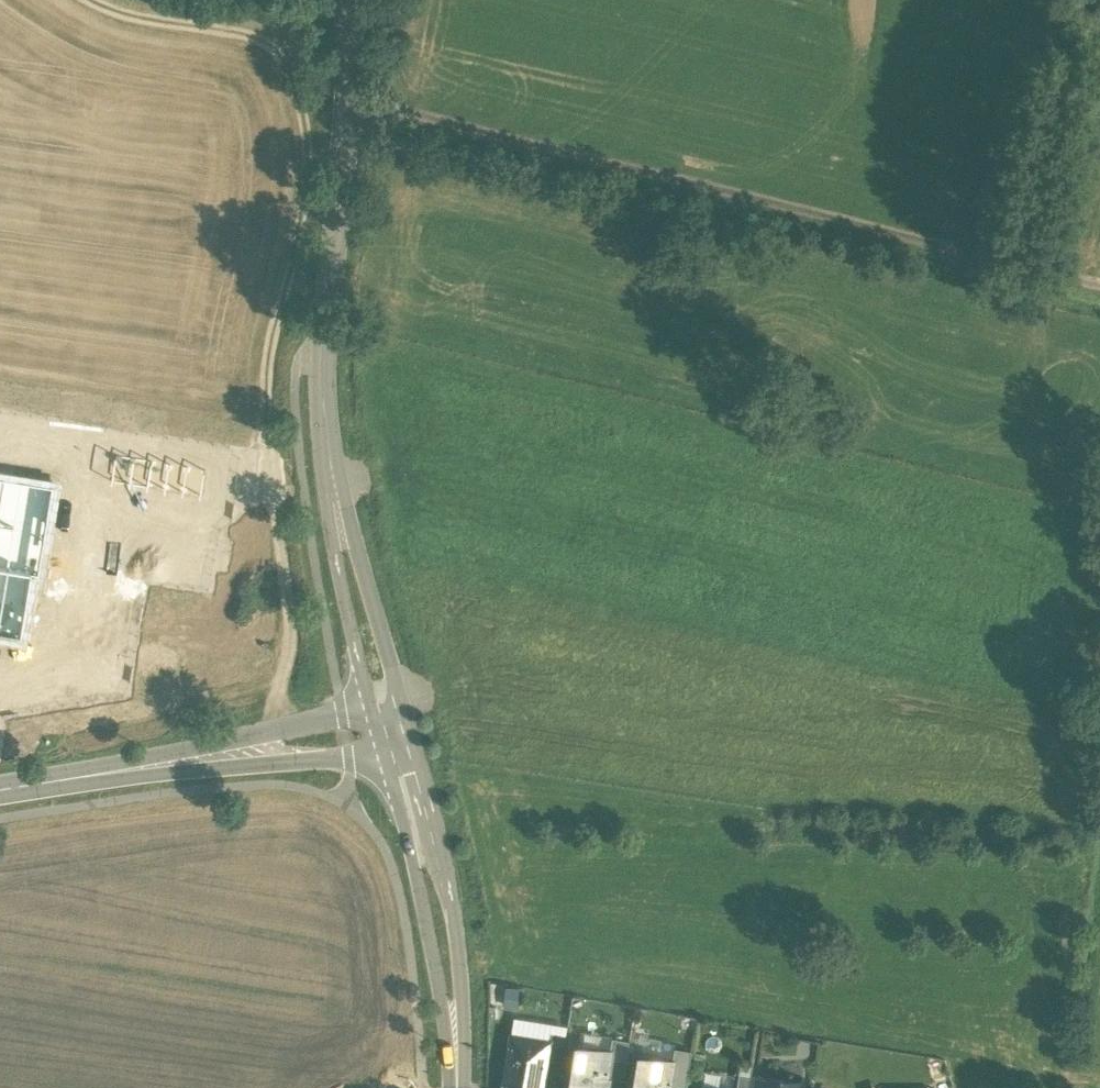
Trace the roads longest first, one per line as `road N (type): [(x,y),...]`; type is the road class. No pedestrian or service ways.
road 1 (track): [(1099,295),(400,112),(352,108)]
road 2 (secondary): [(350,0),(352,108),(321,339),(324,387),(354,592),(392,729)]
road 3 (track): [(89,0),(151,24),(270,43),(305,90),(313,167),(265,376),(266,456)]
road 4 (secondary): [(0,790),(392,729)]
road 5 (secondary): [(392,729),(434,879),(458,1087)]

